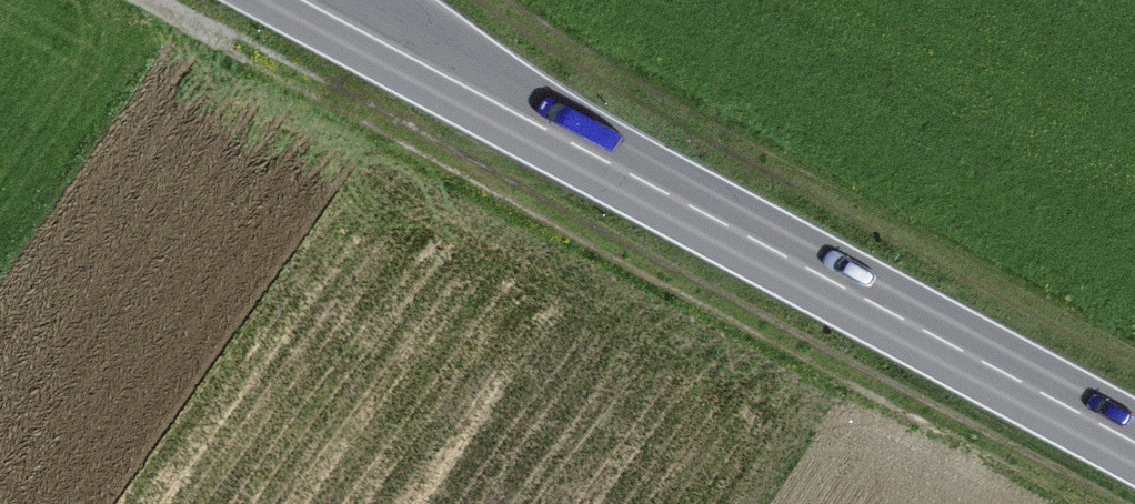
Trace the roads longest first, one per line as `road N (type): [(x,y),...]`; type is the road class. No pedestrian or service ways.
road 1 (track): [(1093,503),(149,0)]
road 2 (primary): [(304,0),(1134,441)]
road 3 (track): [(497,0),(597,68),(1134,357)]

